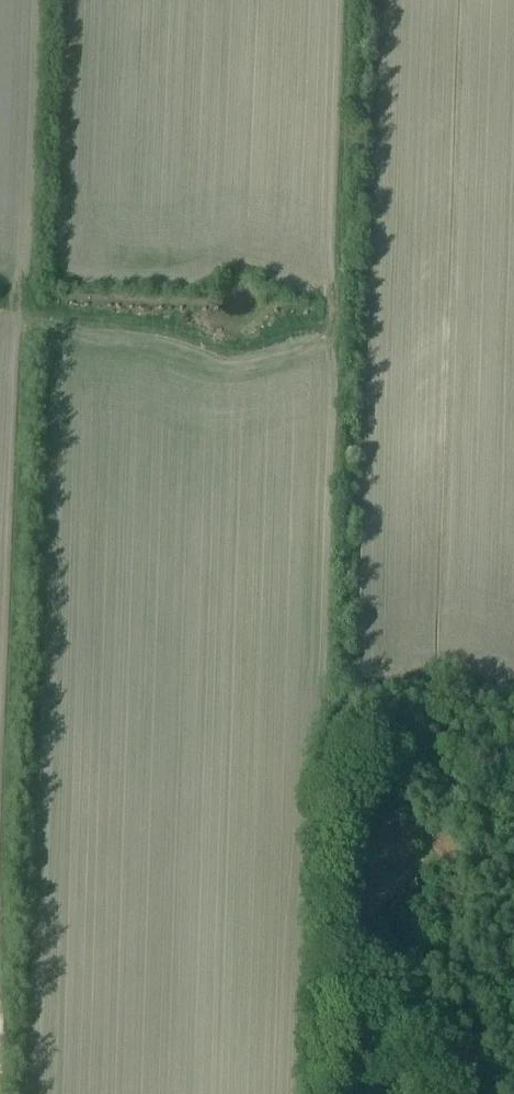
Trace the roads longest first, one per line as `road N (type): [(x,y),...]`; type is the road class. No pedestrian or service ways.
road 1 (track): [(30,322),(190,344),(255,365),(315,366),(329,342),(335,303),(342,0)]

